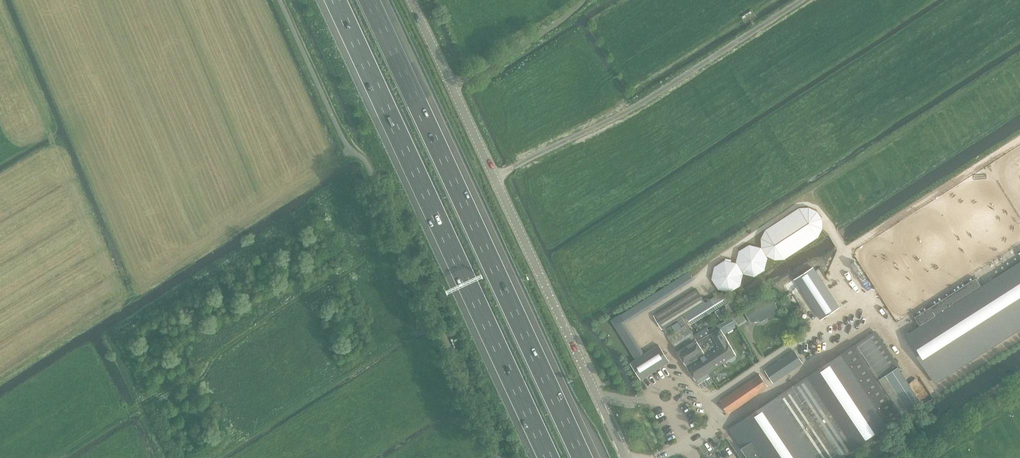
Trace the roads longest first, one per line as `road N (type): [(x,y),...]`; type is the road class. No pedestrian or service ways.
road 1 (motorway): [(335,0),(549,457)]
road 2 (unclassified): [(625,457),(411,0)]
road 3 (motorway): [(582,457),(369,0)]
road 4 (track): [(718,426),(709,400),(854,305),(844,251),(1019,139)]
road 5 (track): [(492,176),(631,106),(798,0)]
road 6 (residential): [(500,457),(367,161),(350,150)]
road 7 (track): [(1019,375),(890,457)]

